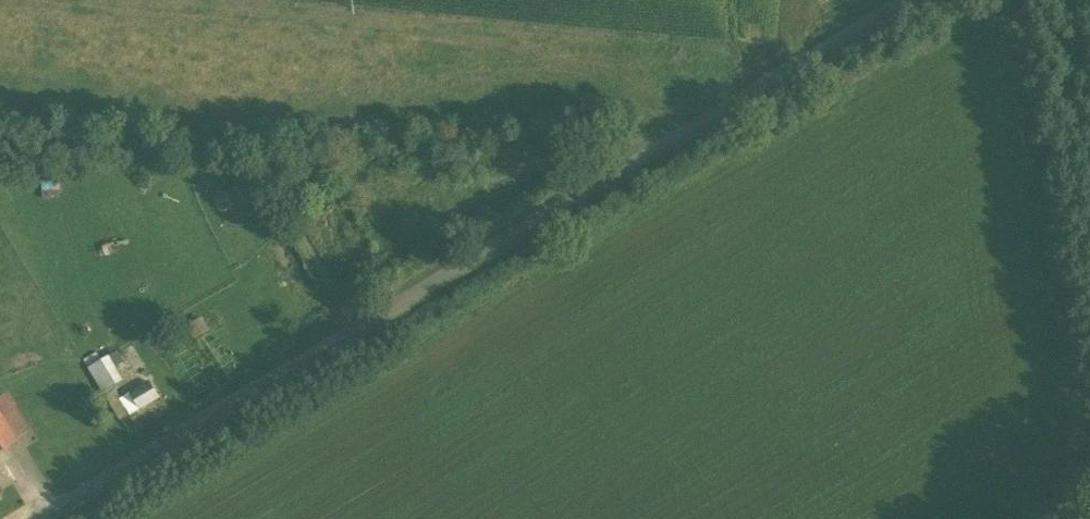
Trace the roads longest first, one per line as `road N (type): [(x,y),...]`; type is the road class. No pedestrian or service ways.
road 1 (unclassified): [(46,518),(908,0)]

